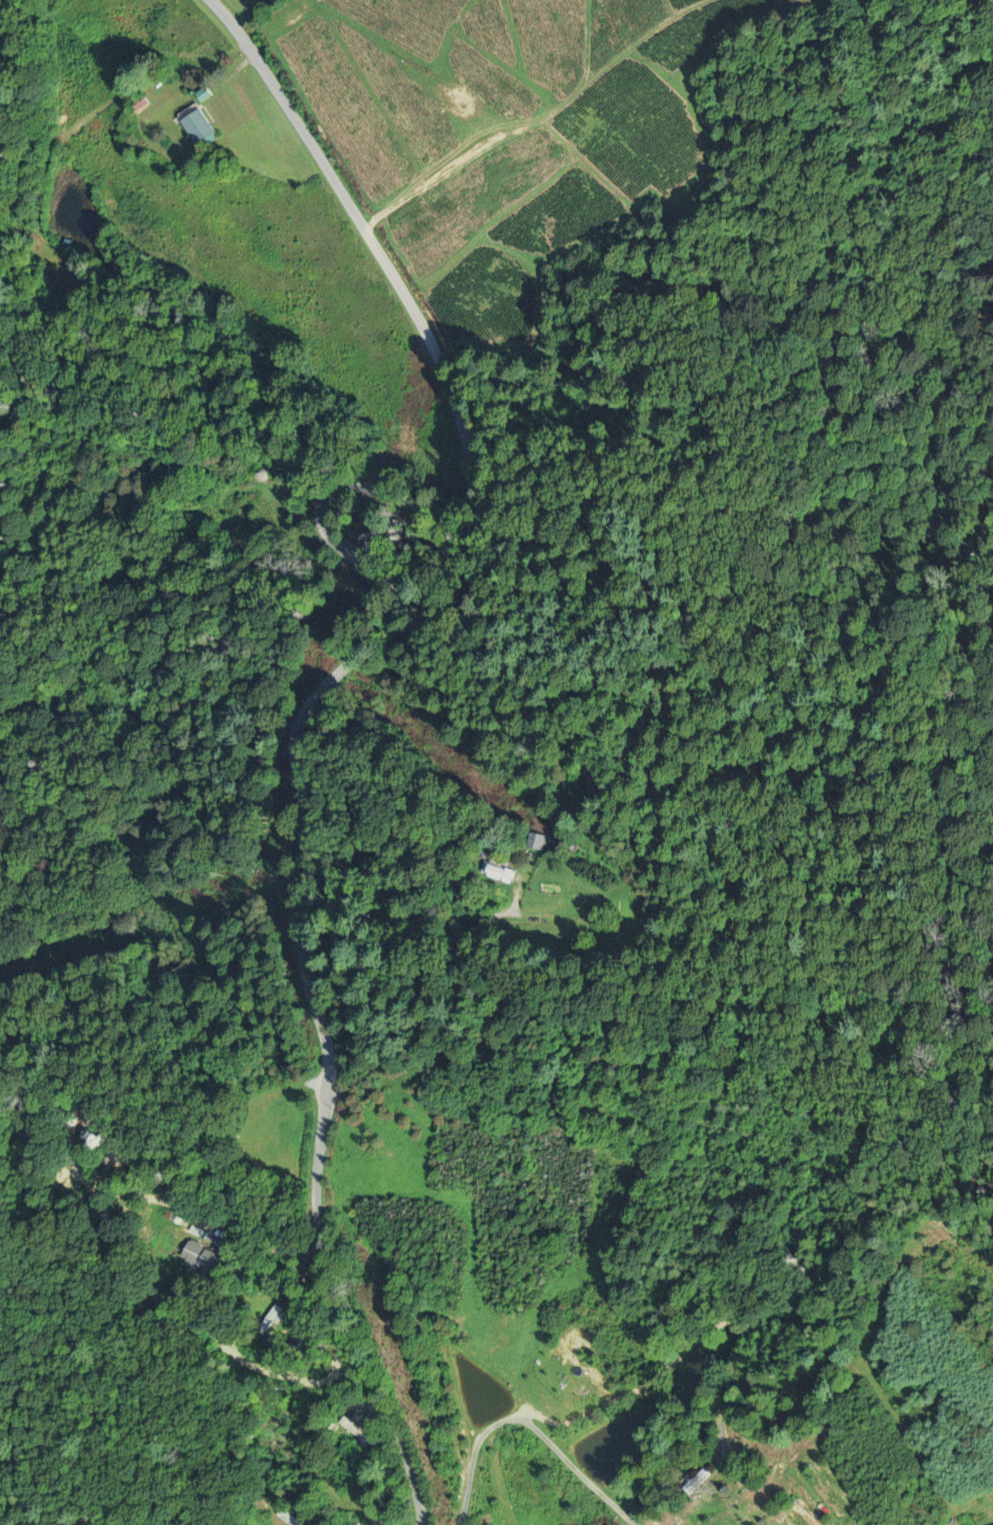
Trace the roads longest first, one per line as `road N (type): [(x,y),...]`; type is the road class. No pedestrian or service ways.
road 1 (residential): [(419,1524),(406,1453),(332,1301),(318,1235),(315,1170),(328,1048),(304,972),(299,909),(314,846),(292,738),(323,689),(398,623),(402,608),(398,591),(319,522),(324,498),(344,488),(454,510),(474,498),(477,465),(402,278),(206,0)]

